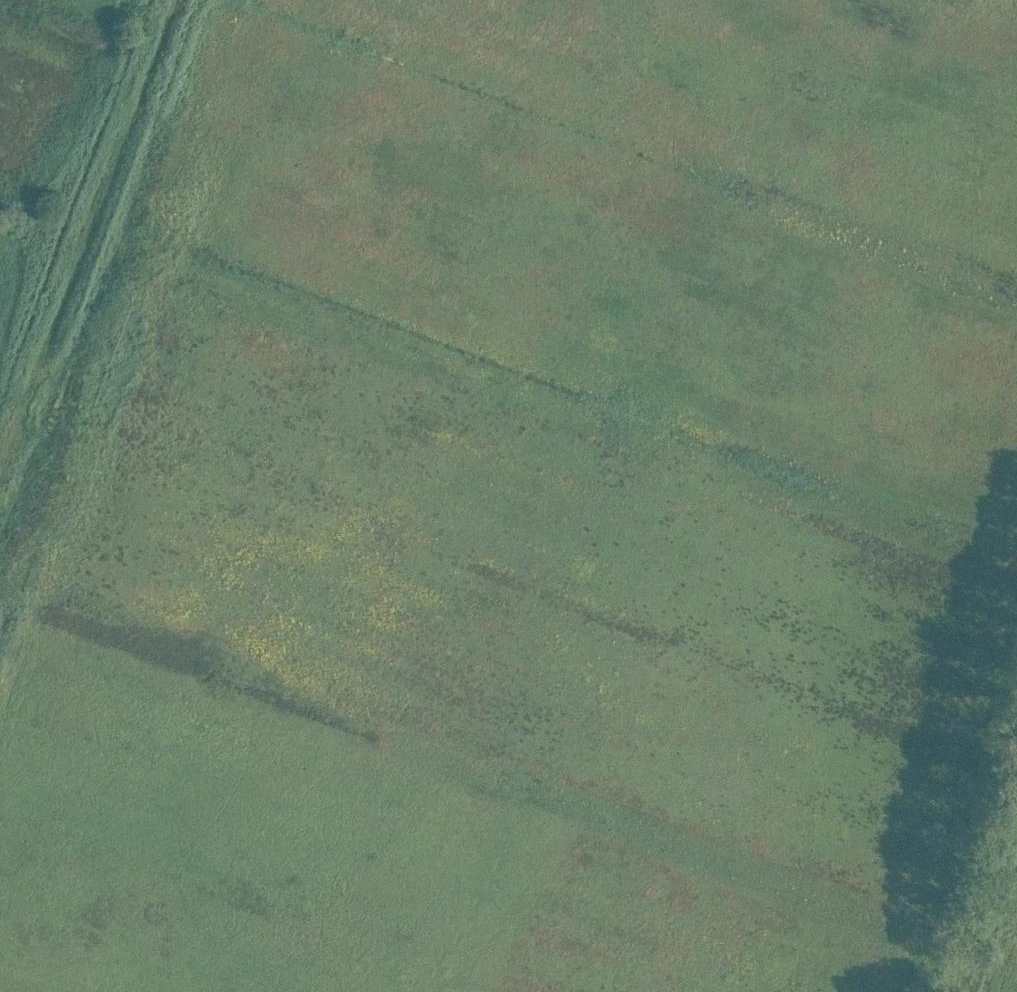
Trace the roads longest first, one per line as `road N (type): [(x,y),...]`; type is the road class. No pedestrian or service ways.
road 1 (track): [(0,457),(172,0)]
road 2 (track): [(940,991),(1016,745)]

